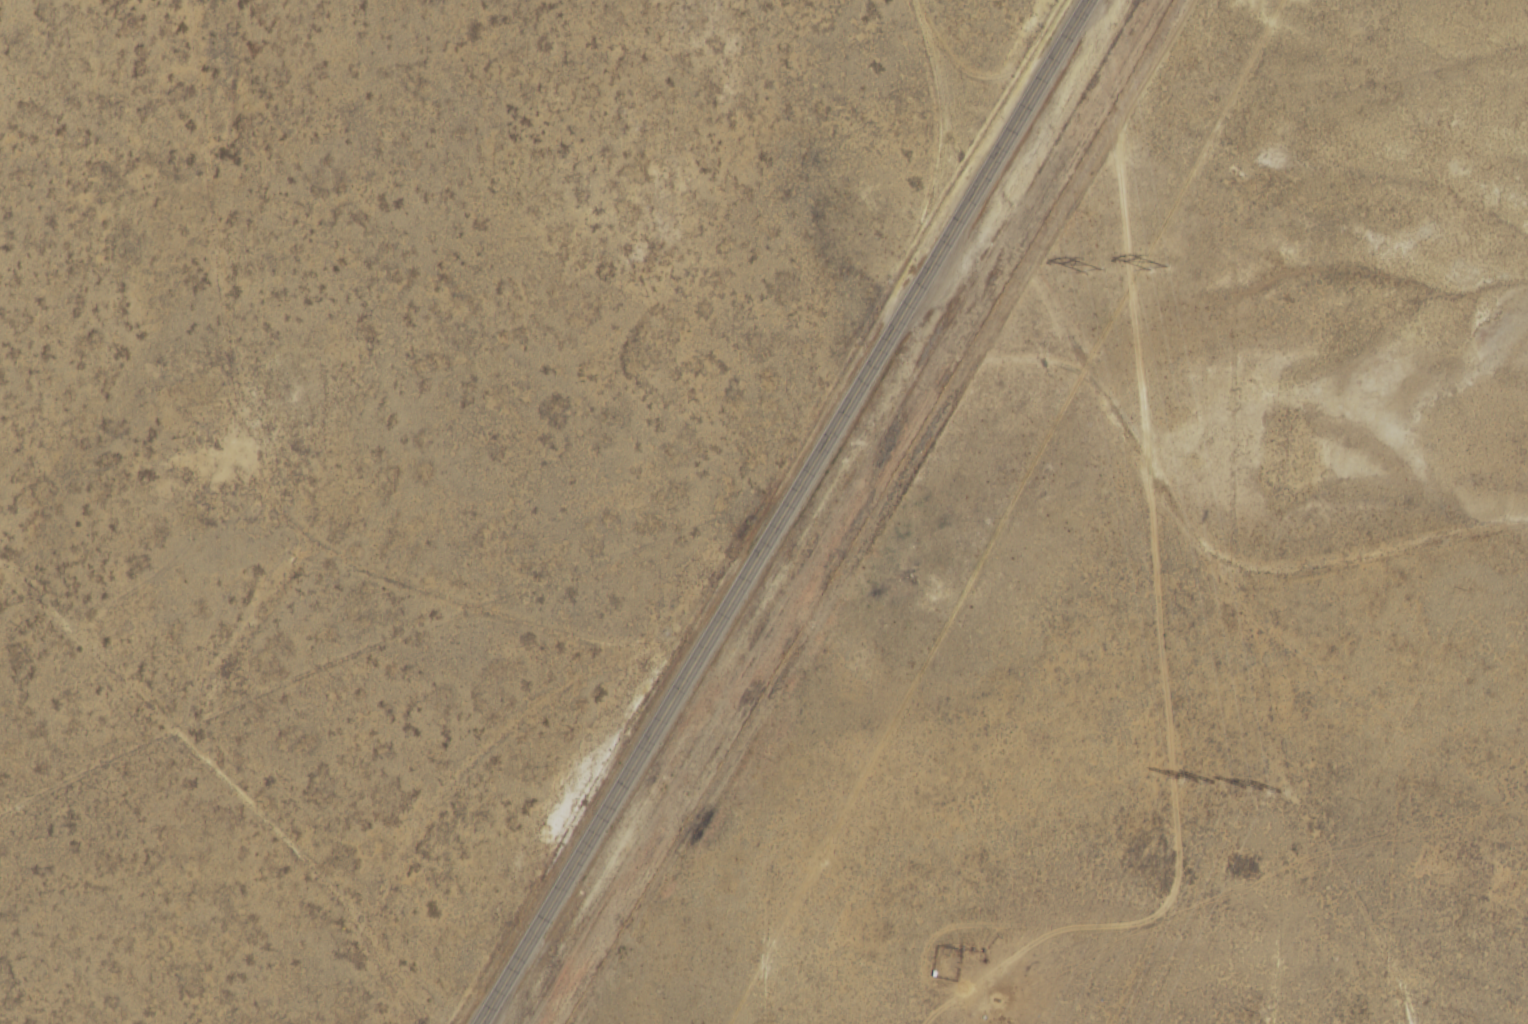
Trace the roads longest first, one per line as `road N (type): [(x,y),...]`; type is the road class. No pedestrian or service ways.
road 1 (secondary): [(1093,0),(482,1023)]

